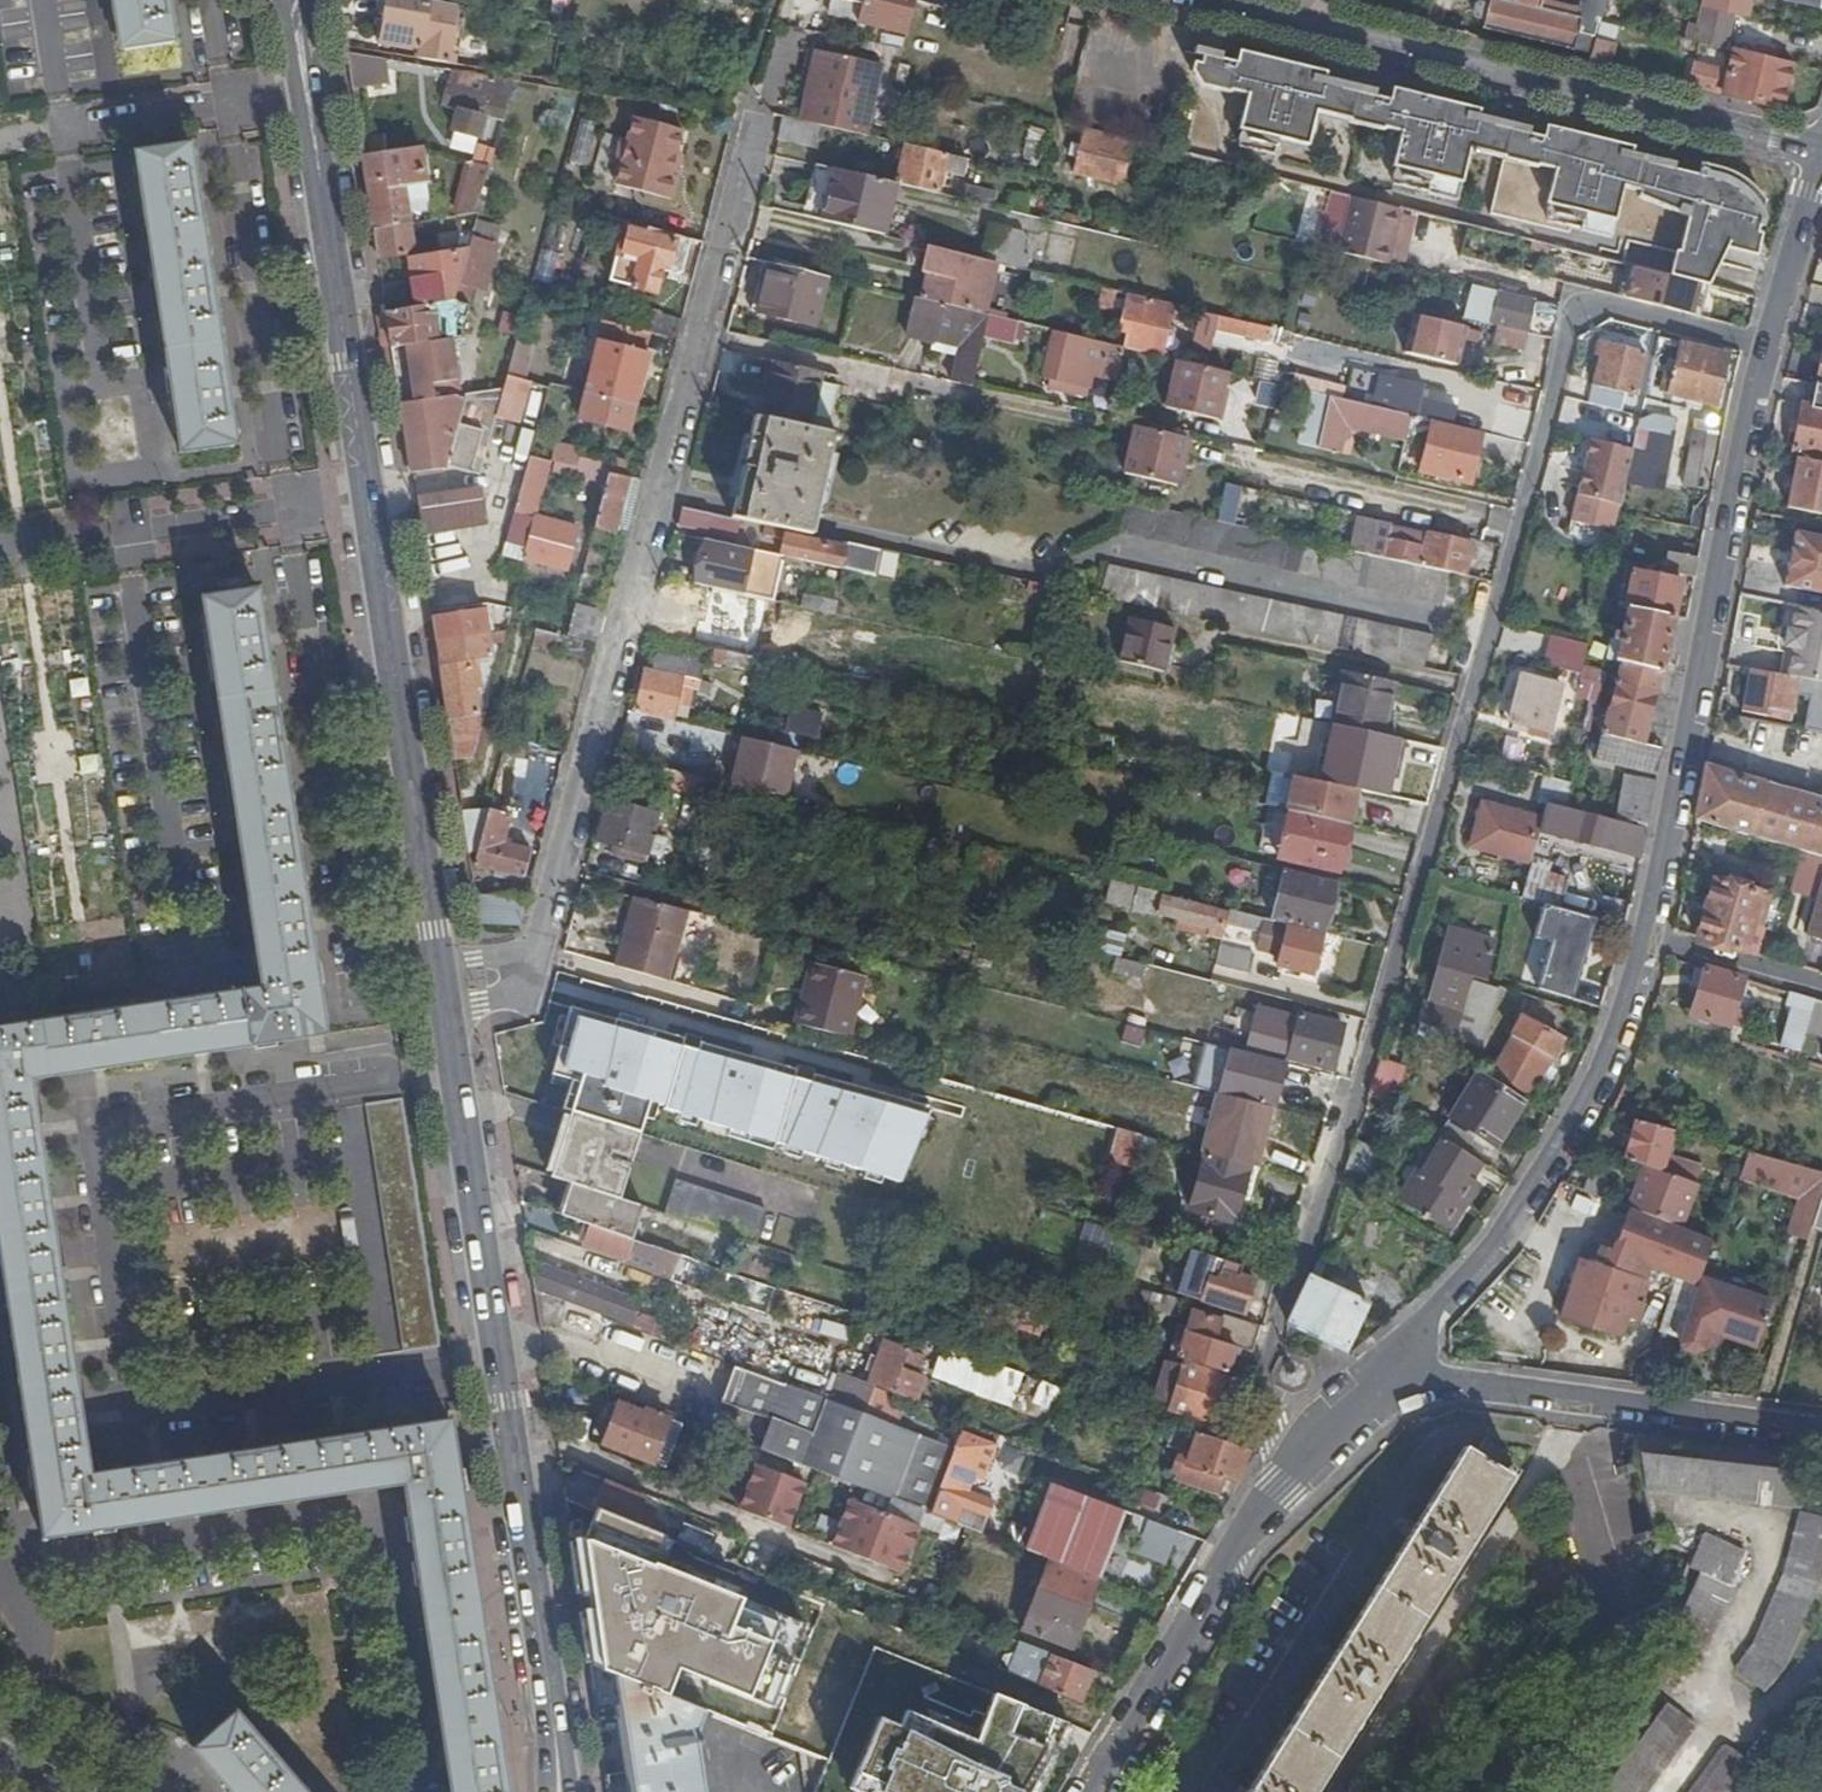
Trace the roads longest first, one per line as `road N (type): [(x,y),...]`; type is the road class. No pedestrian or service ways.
road 1 (residential): [(1374,1377),(1511,1224),(1600,1070),(1640,939),(1764,344),(1821,153)]
road 2 (secondary): [(436,984),(290,0)]
road 3 (residential): [(755,120),(528,963),(436,984)]
road 4 (secondary): [(556,1791),(436,984)]
road 5 (tertiary): [(1821,153),(1189,0)]
road 6 (residential): [(1089,1791),(1204,1587),(1374,1377)]
road 7 (residential): [(1374,1377),(1821,1427)]

